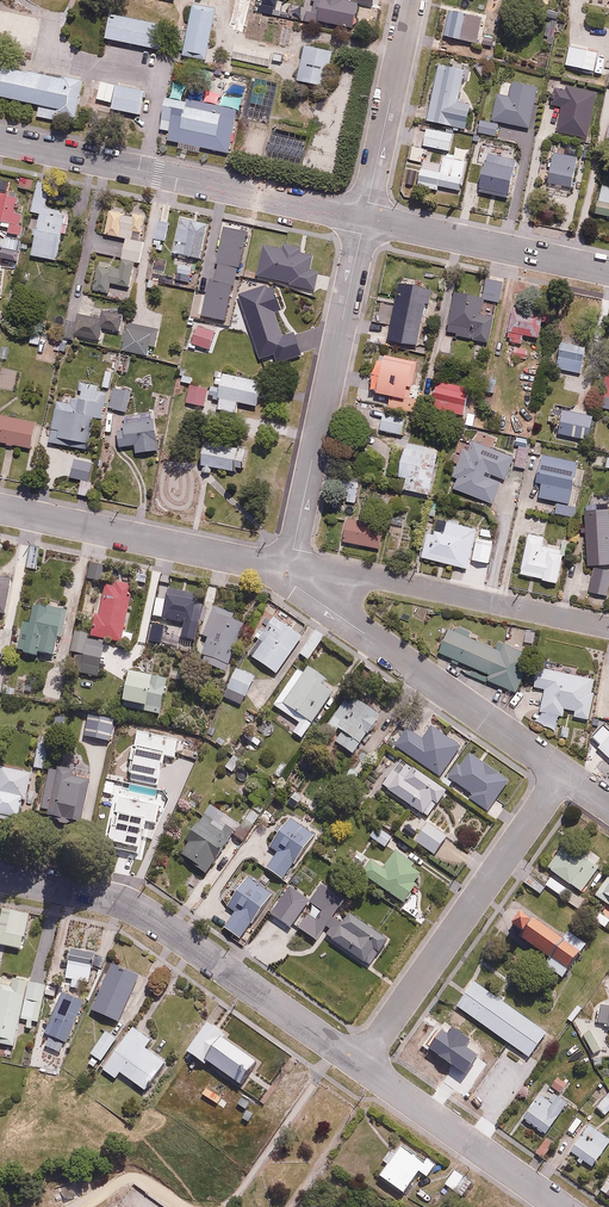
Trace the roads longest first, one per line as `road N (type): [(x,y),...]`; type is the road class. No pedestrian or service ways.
road 1 (residential): [(358,1064),(142,913),(0,875)]
road 2 (residential): [(365,216),(0,139)]
road 3 (residential): [(365,216),(294,568)]
road 4 (residential): [(563,773),(358,1064)]
road 5 (residential): [(563,773),(296,586),(294,568)]
road 6 (residential): [(608,627),(294,568)]
road 7 (residential): [(294,568),(0,508)]
road 8 (residential): [(562,1206),(358,1064)]
road 9 (residential): [(608,268),(365,216)]
road 10 (residential): [(411,0),(365,216)]

